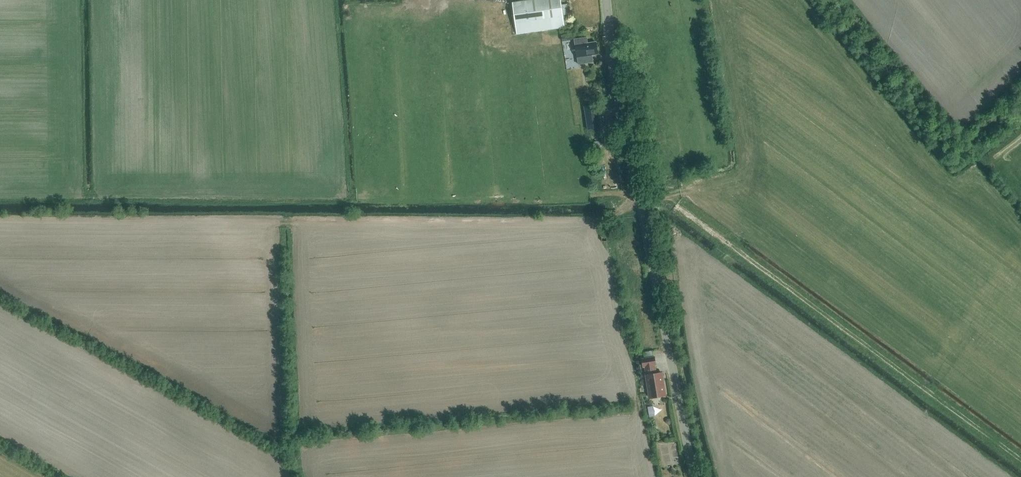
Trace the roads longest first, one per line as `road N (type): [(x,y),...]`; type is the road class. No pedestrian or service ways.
road 1 (tertiary): [(695,476),(606,0)]

